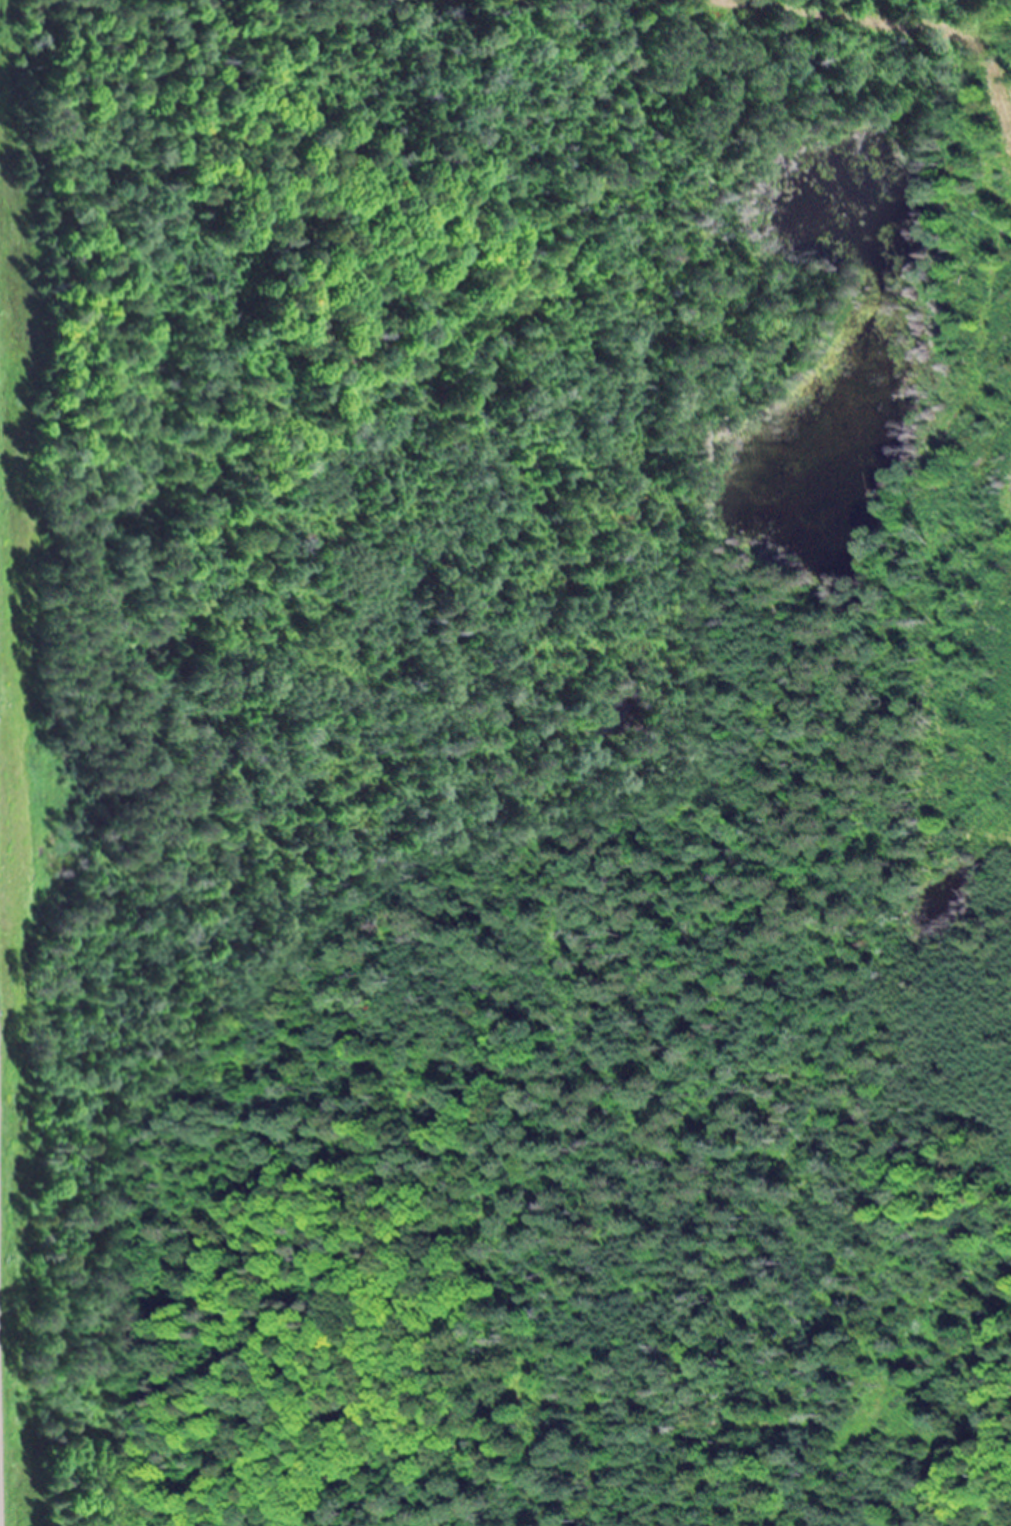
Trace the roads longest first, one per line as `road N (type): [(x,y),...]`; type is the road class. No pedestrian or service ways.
road 1 (track): [(808,1525),(848,1442),(877,1406)]

